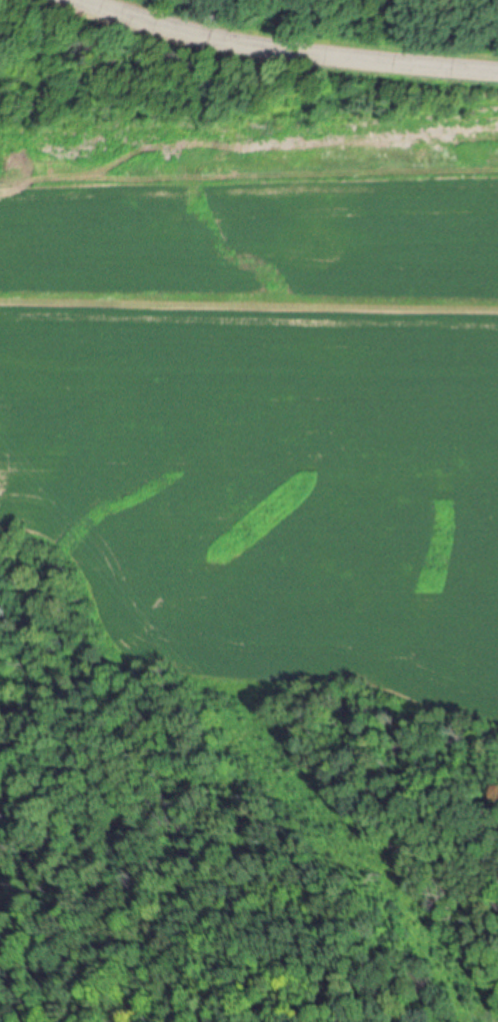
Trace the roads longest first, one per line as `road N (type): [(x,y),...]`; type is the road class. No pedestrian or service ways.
road 1 (secondary): [(57,0),(262,55),(497,82)]

